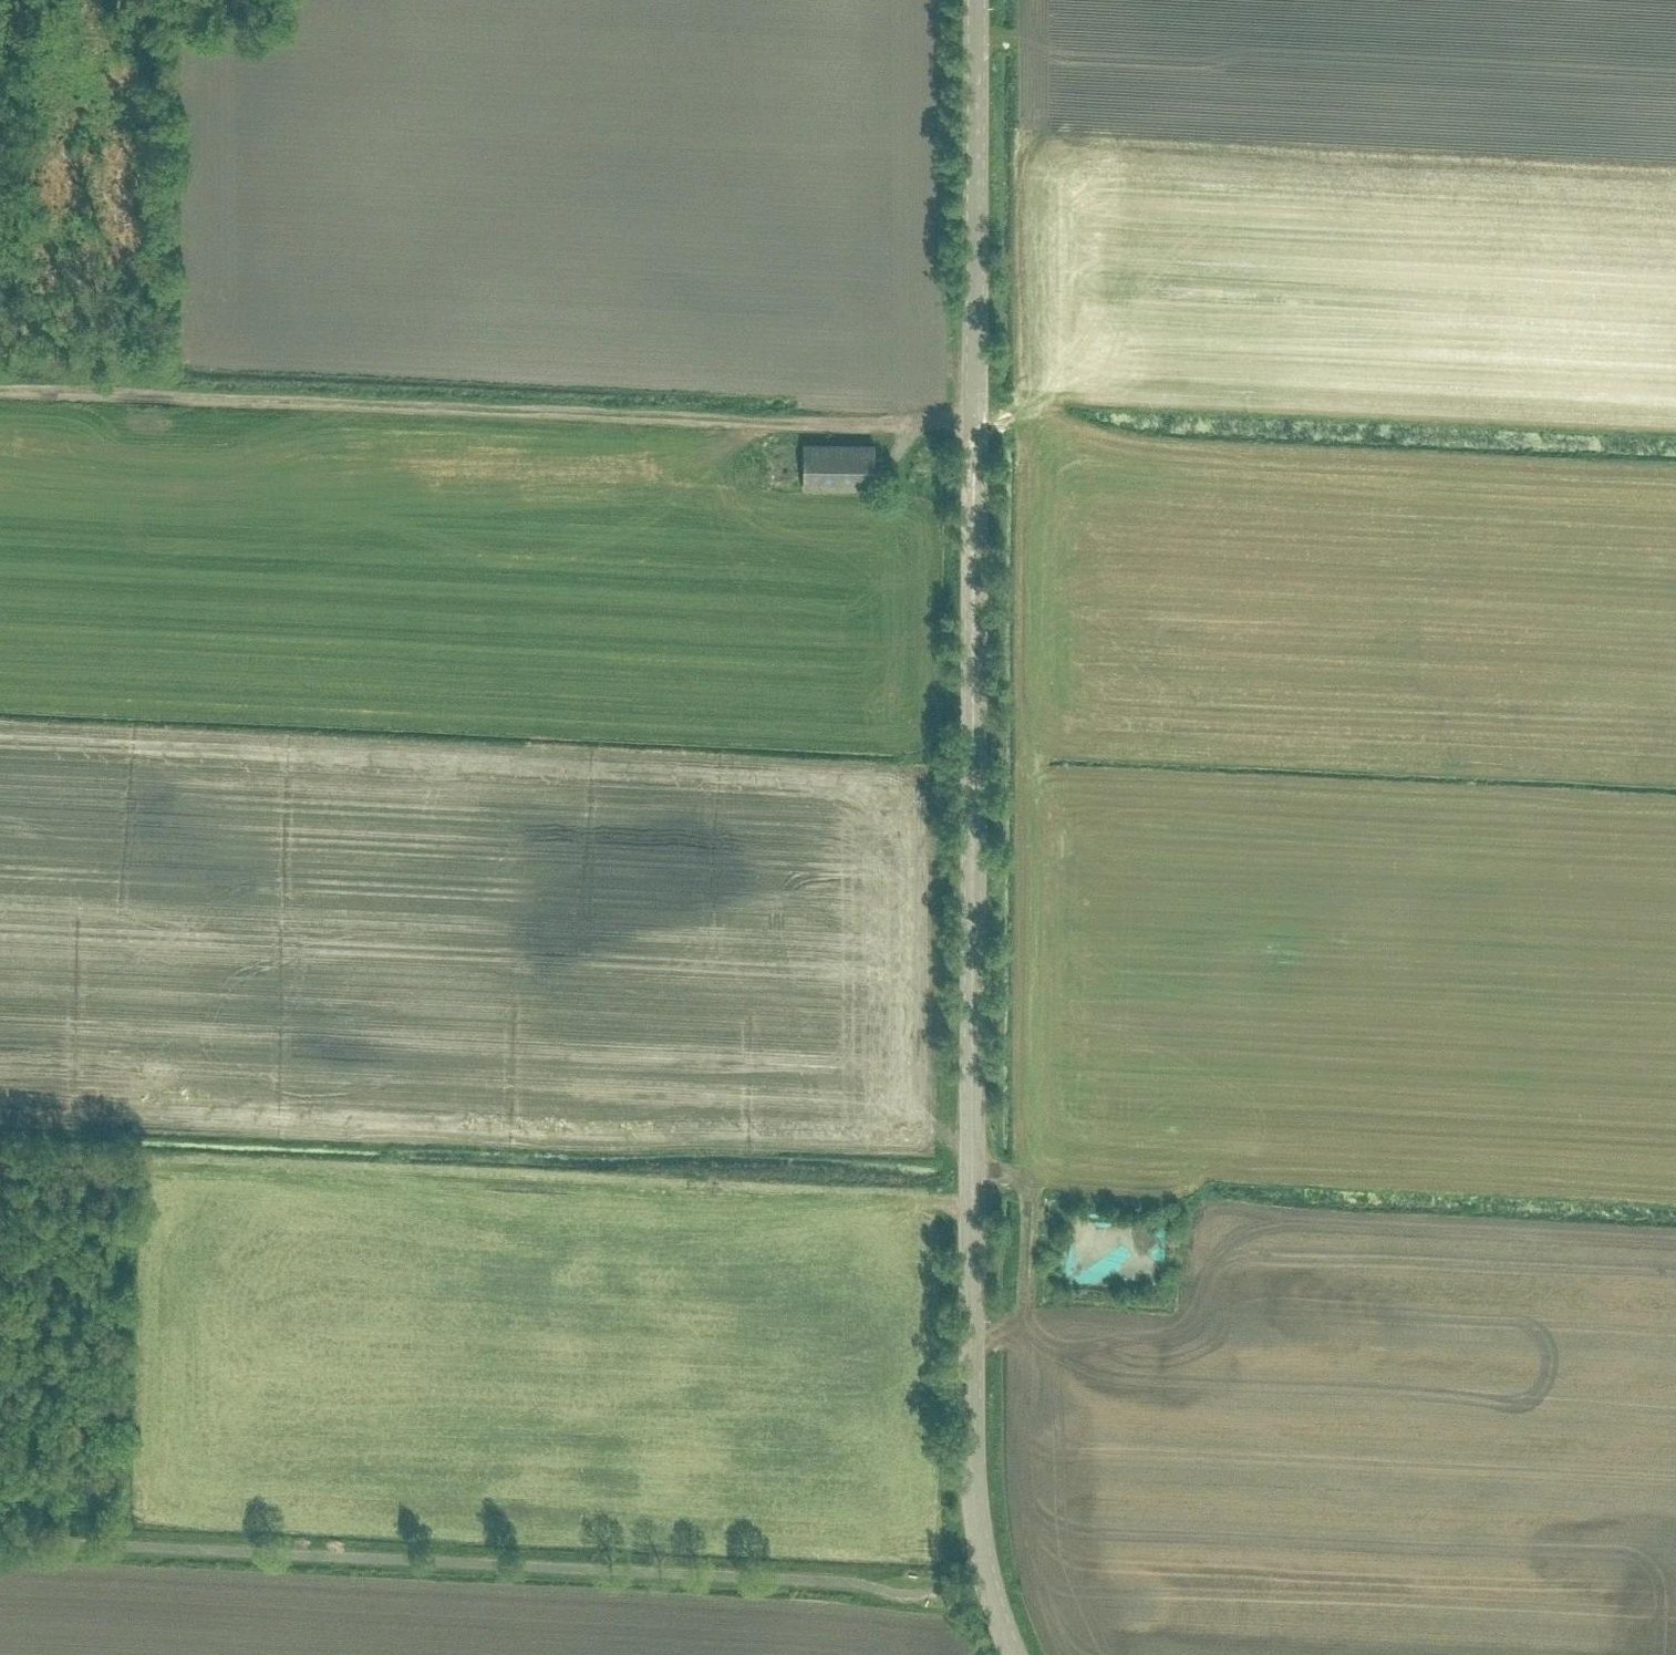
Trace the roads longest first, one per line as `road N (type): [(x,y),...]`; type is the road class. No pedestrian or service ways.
road 1 (tertiary): [(1015,1654),(978,1533),(972,1436),(977,0)]
road 2 (track): [(0,386),(975,422)]
road 3 (track): [(140,30),(0,24)]

